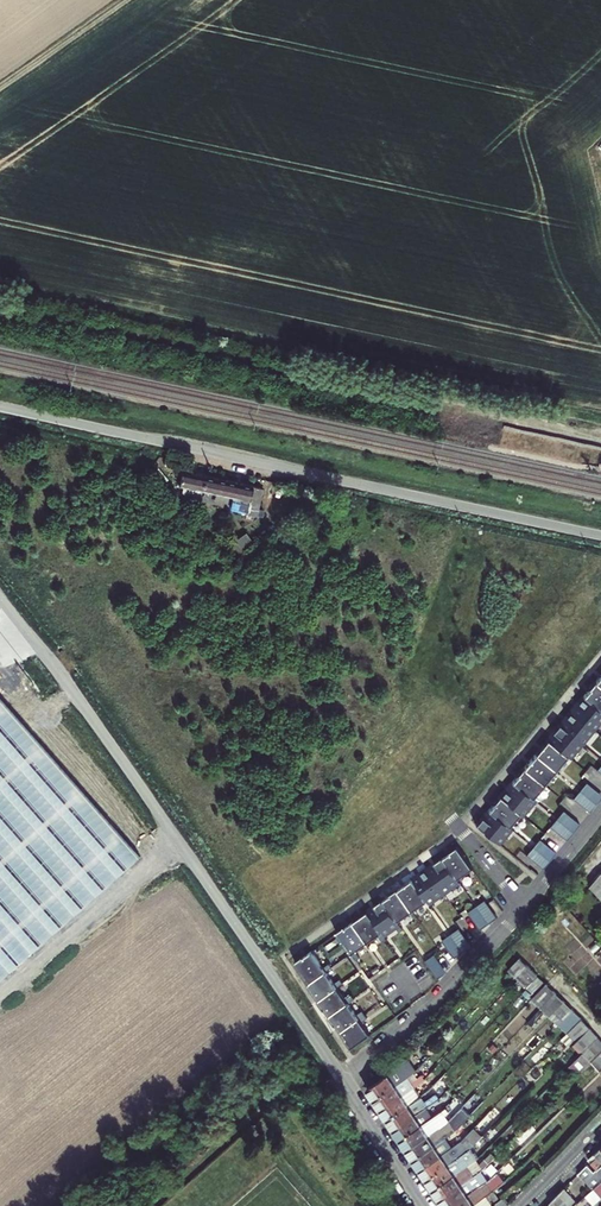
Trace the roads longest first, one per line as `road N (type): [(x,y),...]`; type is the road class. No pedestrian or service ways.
road 1 (track): [(600,443),(0,307)]
road 2 (unclassified): [(0,408),(600,537)]
road 3 (unclassified): [(0,599),(108,741),(340,1082)]
road 4 (residential): [(525,907),(434,1004),(340,1082)]
road 5 (track): [(0,85),(124,0)]
road 6 (residential): [(422,1205),(340,1082)]

